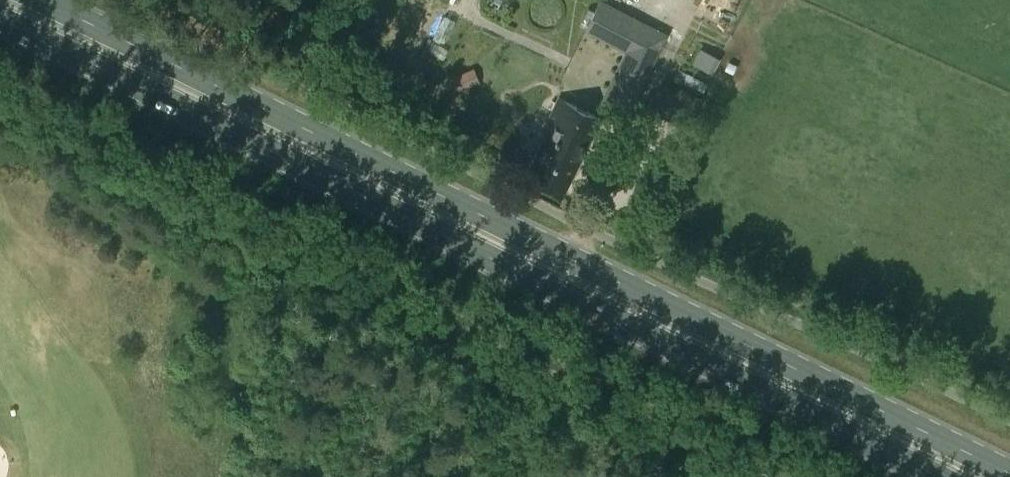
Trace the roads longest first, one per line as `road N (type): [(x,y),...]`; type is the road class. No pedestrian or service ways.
road 1 (primary): [(1009,474),(41,0)]
road 2 (primary): [(0,19),(939,476)]

